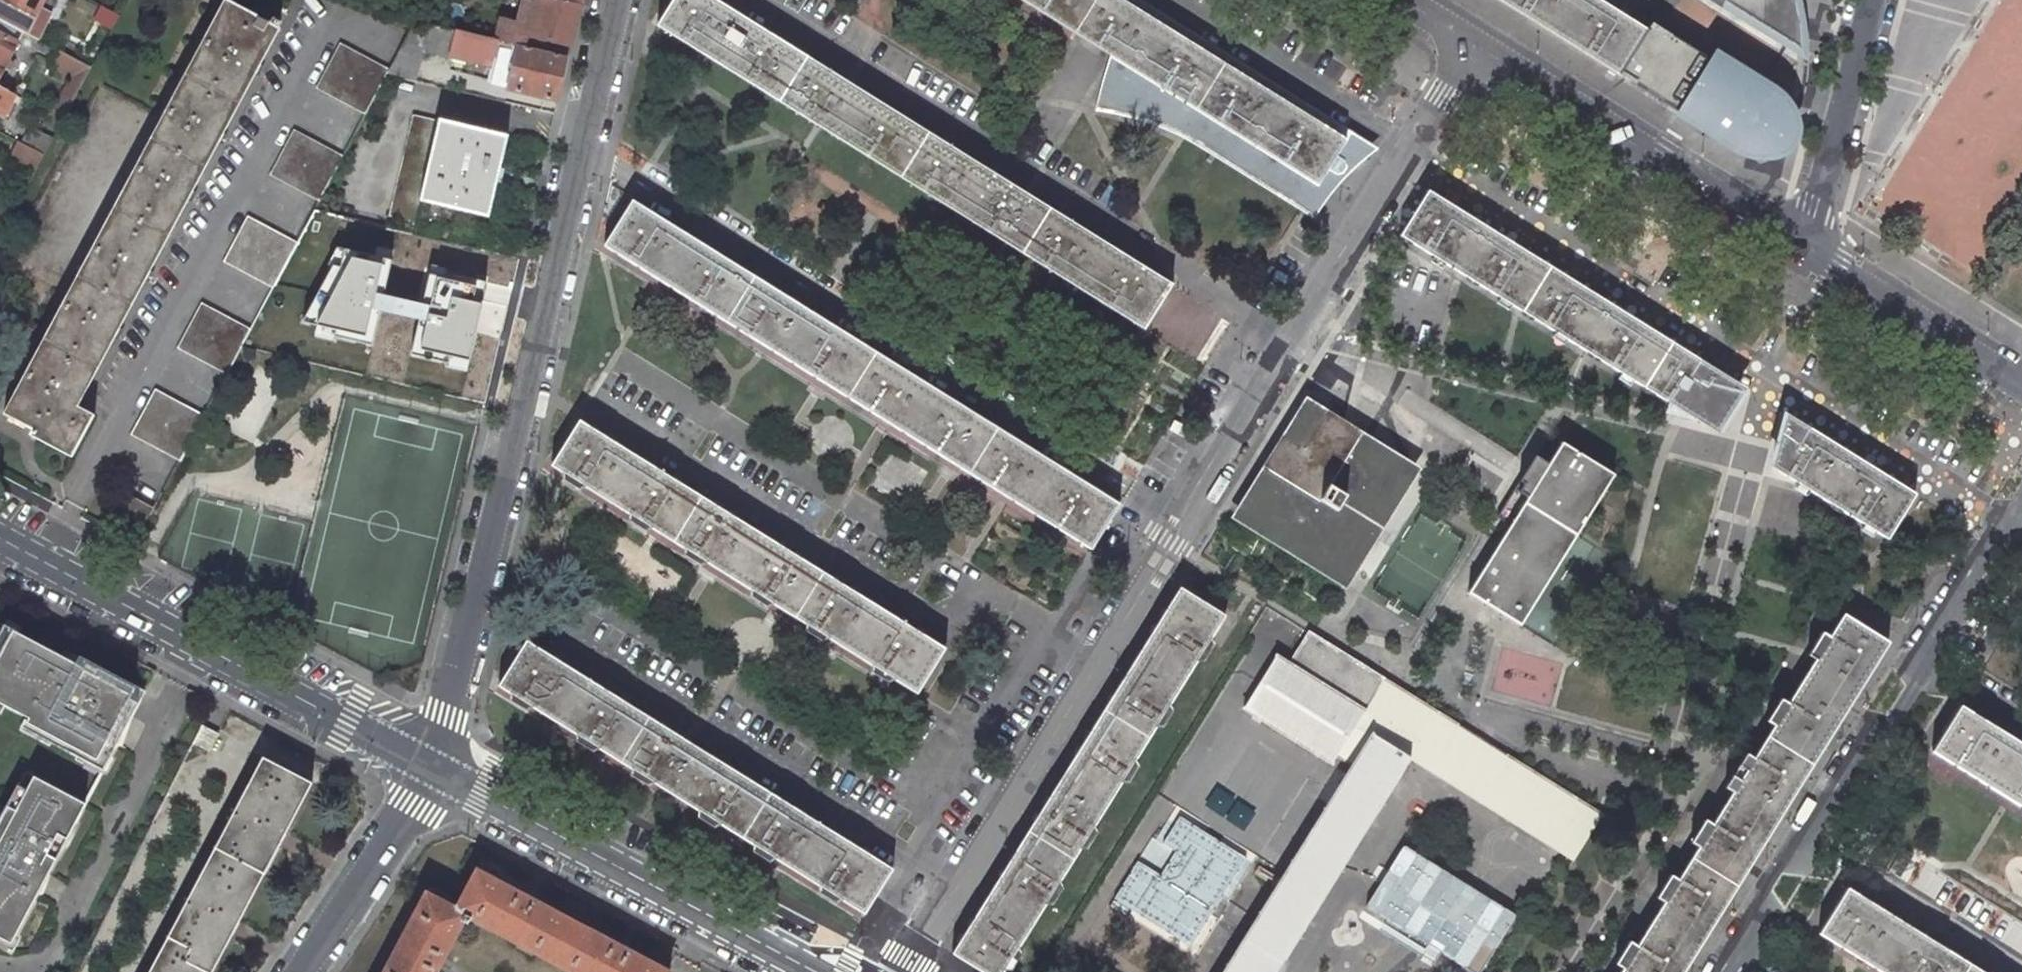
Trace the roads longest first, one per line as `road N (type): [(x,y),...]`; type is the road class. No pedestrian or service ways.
road 1 (residential): [(901,971),(970,875),(1474,44)]
road 2 (residential): [(432,766),(520,429),(616,0)]
road 3 (tertiary): [(0,539),(432,766)]
road 4 (tertiary): [(432,766),(818,971)]
road 5 (residential): [(1474,44),(1805,251)]
road 6 (residential): [(1876,0),(1805,251)]
road 7 (residential): [(1805,251),(2021,386)]
road 8 (residential): [(295,971),(432,766)]
road 9 (residential): [(2019,971),(1808,846)]
road 10 (unclassified): [(1808,846),(1913,690),(1924,660)]
road 11 (unclassified): [(1924,660),(2021,507)]
road 12 (unclassified): [(1730,971),(1763,918),(1764,888),(1808,846)]

